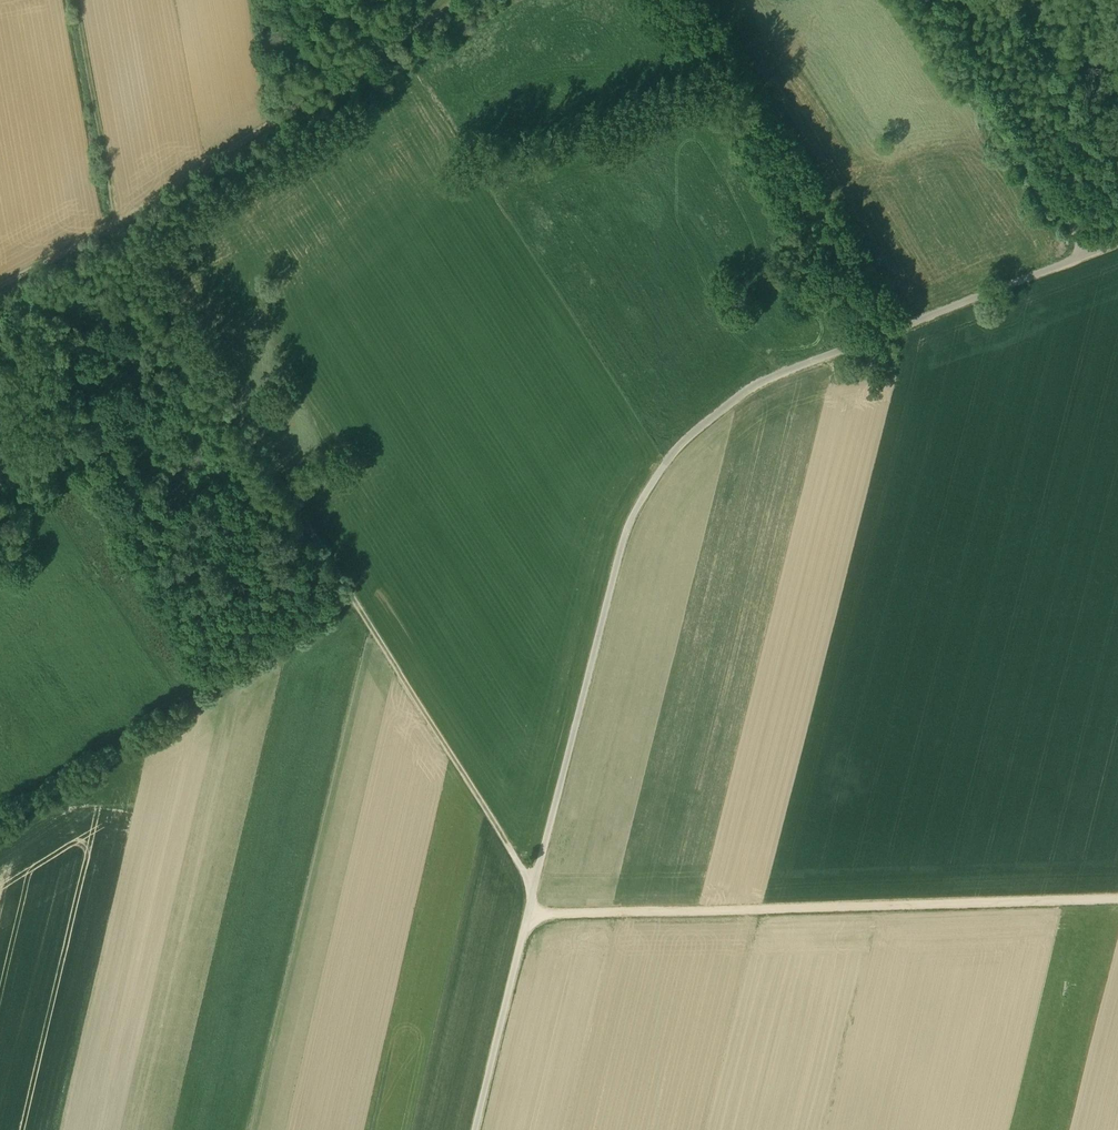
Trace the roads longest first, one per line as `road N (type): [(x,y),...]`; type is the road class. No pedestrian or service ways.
road 1 (track): [(1117,244),(779,375),(689,438),(631,524),(537,884)]
road 2 (track): [(115,226),(537,884)]
road 3 (track): [(1117,896),(531,915)]
road 4 (track): [(115,226),(469,0)]
road 5 (track): [(350,597),(0,812)]
road 6 (track): [(1092,255),(928,0)]
road 7 (track): [(70,0),(115,226)]
road 8 (unclassified): [(531,915),(476,1129)]
road 9 (track): [(0,287),(115,226)]

